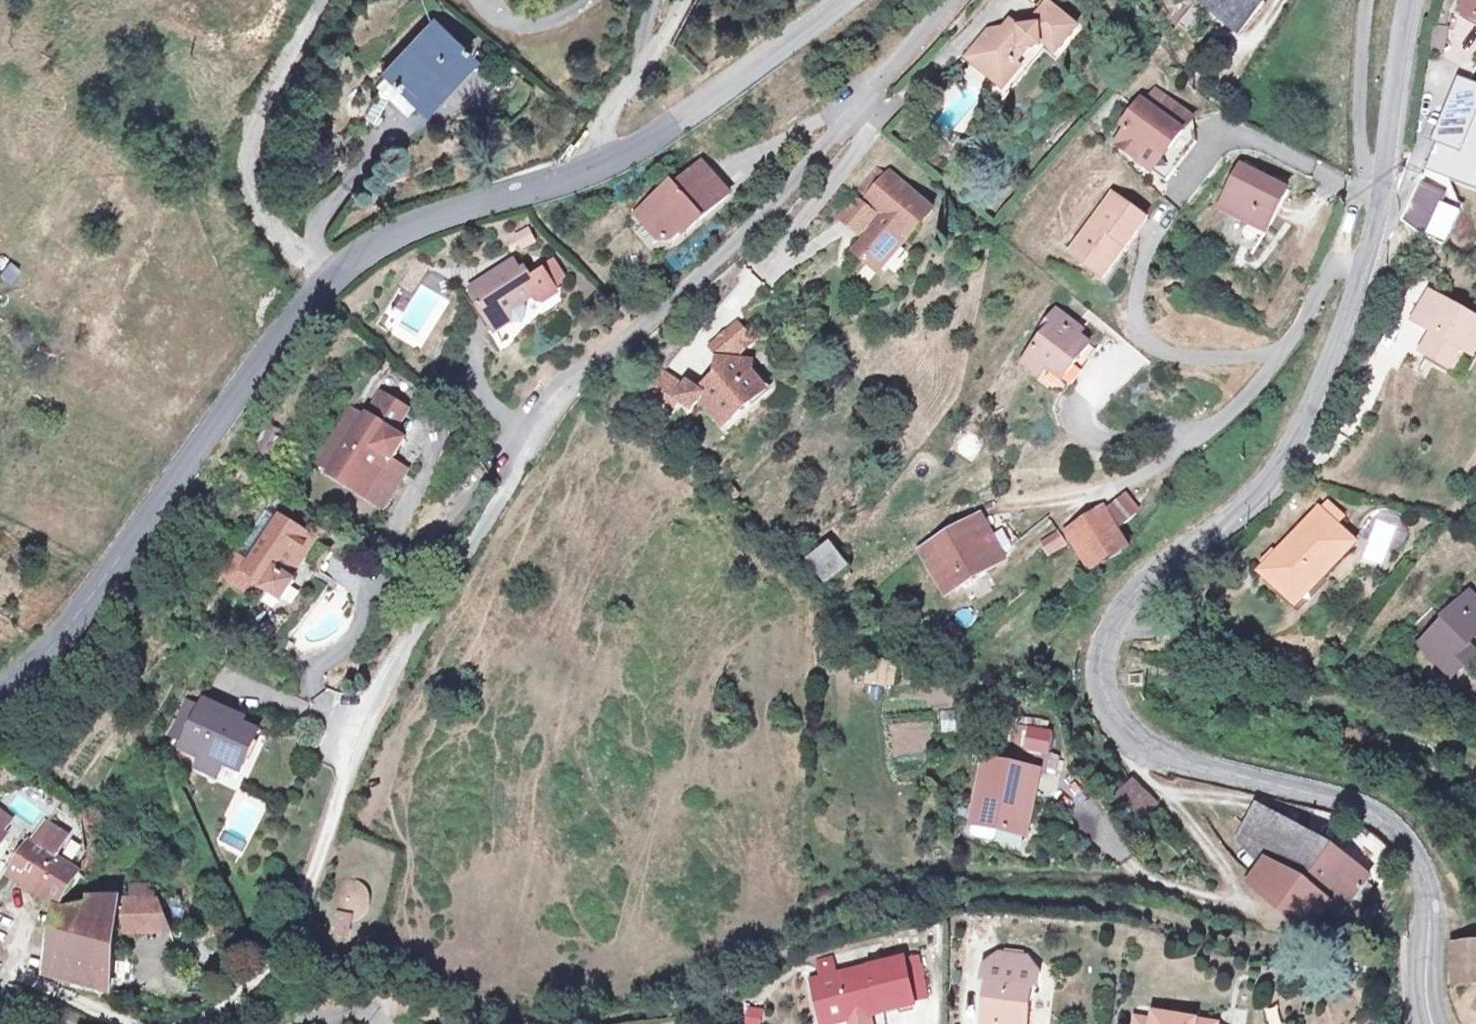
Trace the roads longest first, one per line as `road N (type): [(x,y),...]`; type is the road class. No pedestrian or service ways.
road 1 (tertiary): [(1433,1023),(1429,908),(1409,840),(1340,799),(1213,771),(1141,745),(1107,701),(1102,670),(1105,642),(1126,601),(1267,490),(1296,437),(1385,197),(1412,0)]
road 2 (residential): [(196,1023),(222,1019),(268,971),(295,921),(371,715),(530,436),(758,221),(951,0)]
road 3 (tertiary): [(589,170),(428,221),(322,273),(102,585),(34,663),(0,684)]
road 4 (tertiary): [(846,0),(667,128),(589,170)]
road 5 (residential): [(589,170),(589,154),(682,0)]
road 6 (residential): [(0,974),(126,1023)]

